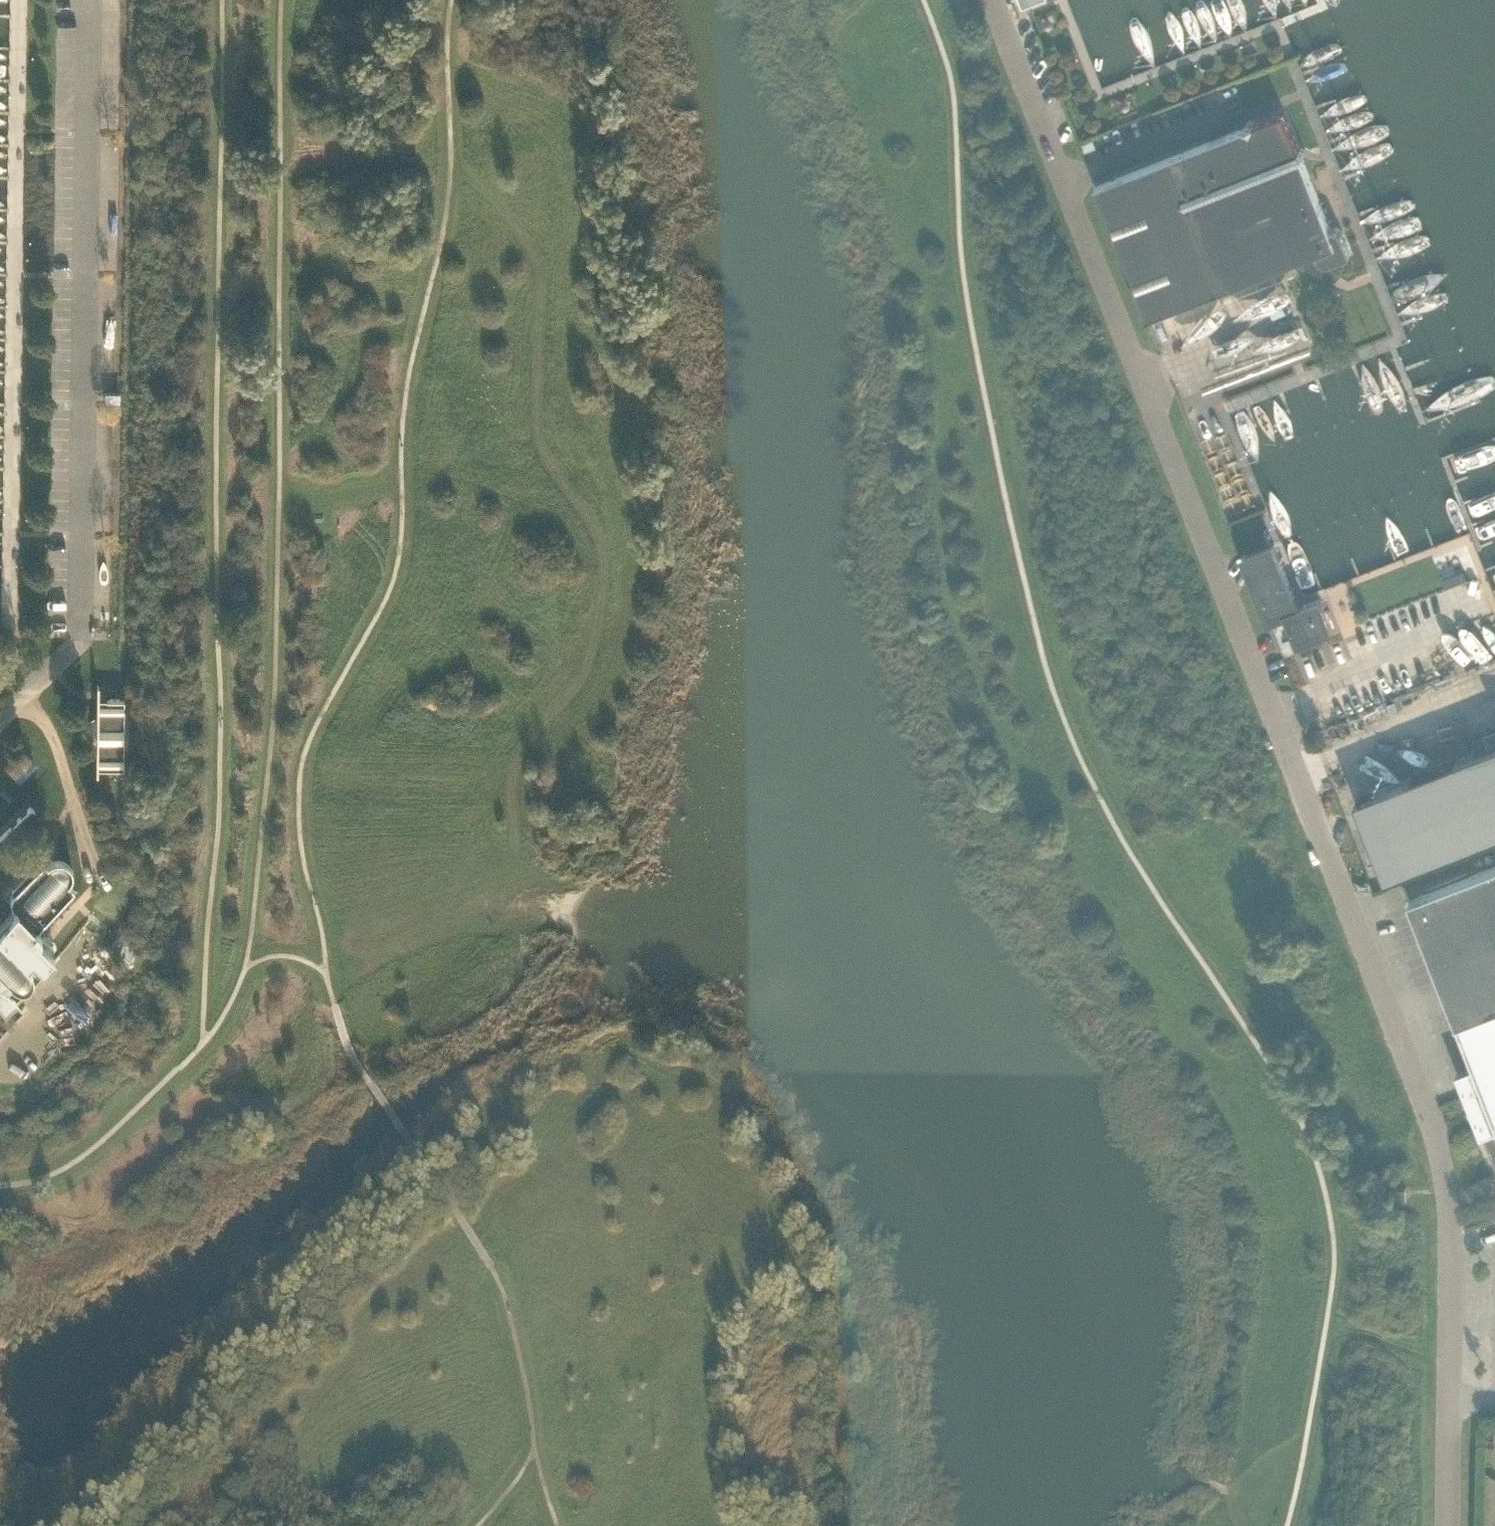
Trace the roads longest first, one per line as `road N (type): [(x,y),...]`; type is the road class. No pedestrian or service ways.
road 1 (unclassified): [(1442,1525),(1441,1159),(1262,729),(993,0)]

